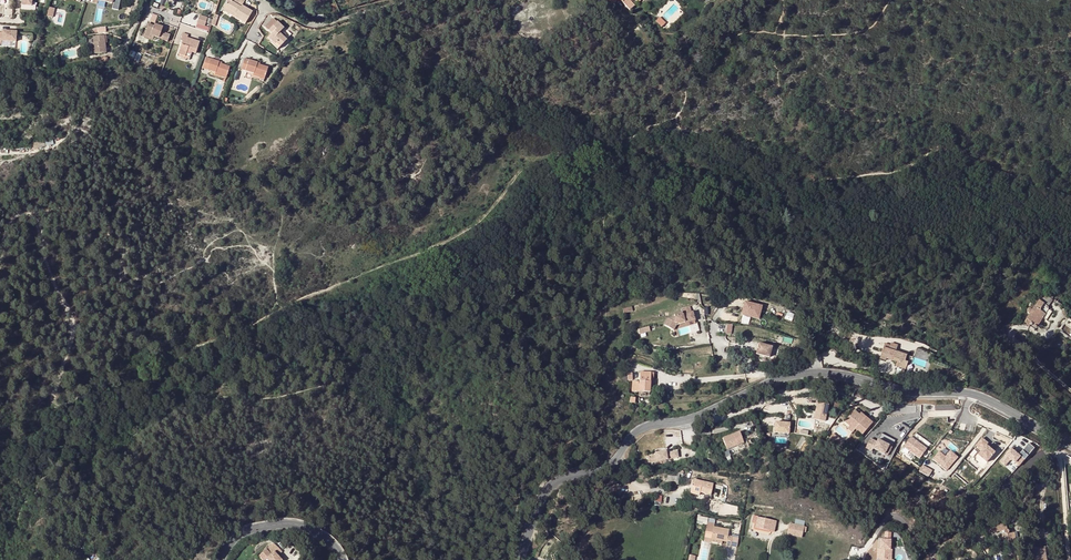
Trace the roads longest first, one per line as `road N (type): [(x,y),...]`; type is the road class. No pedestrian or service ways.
road 1 (track): [(29,213),(73,324),(57,406),(157,382),(208,342),(286,307)]
road 2 (track): [(286,307),(460,235),(530,165),(641,131),(678,130)]
road 3 (track): [(1070,200),(969,158),(936,152),(888,174),(815,177),(678,130)]
road 4 (tertiary): [(707,412),(644,426),(610,467),(558,480),(543,497),(520,559)]
road 5 (residential): [(1058,450),(1041,455),(936,541),(886,517),(858,559)]
road 6 (tertiary): [(970,393),(905,391),(820,373),(776,380)]
road 7 (residential): [(707,412),(719,419),(812,391),(852,399)]
road 8 (tertiary): [(344,559),(325,538),(291,524),(250,531),(221,559)]
road 9 (residential): [(404,0),(320,25),(267,4)]

